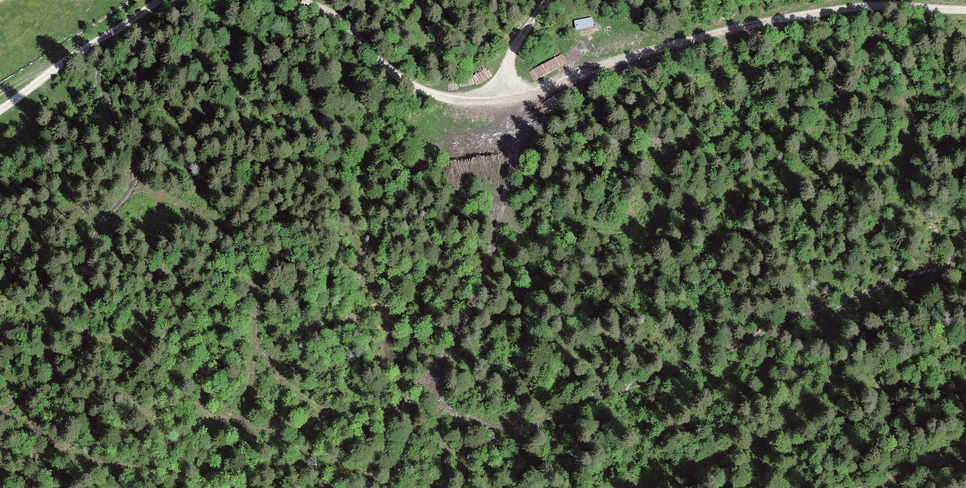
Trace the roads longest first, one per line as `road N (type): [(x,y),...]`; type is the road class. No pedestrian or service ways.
road 1 (track): [(965,9),(884,5),(769,21),(544,89),(477,101),(401,78),(339,18),(302,0)]
road 2 (track): [(369,487),(394,419),(454,344),(491,262),(506,76),(517,41),(546,0)]
road 3 (track): [(160,0),(0,109)]

